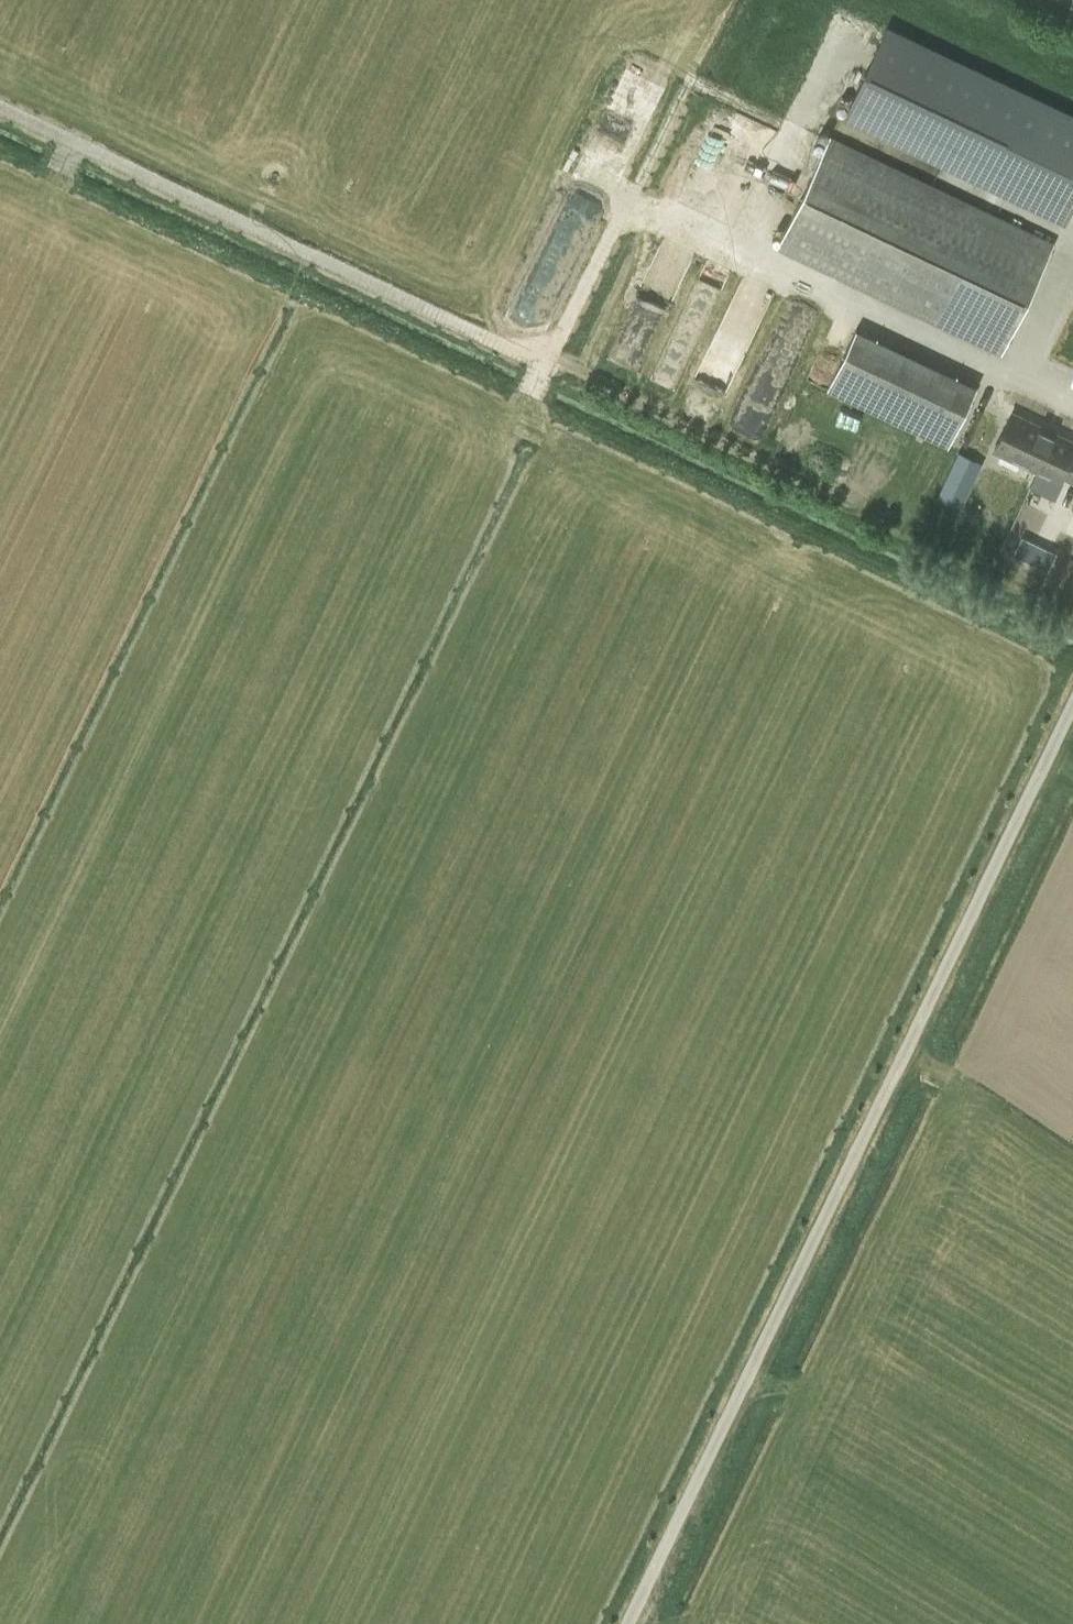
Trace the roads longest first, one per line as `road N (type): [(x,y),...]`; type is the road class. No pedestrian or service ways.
road 1 (unclassified): [(629,1623),(1072,703)]

